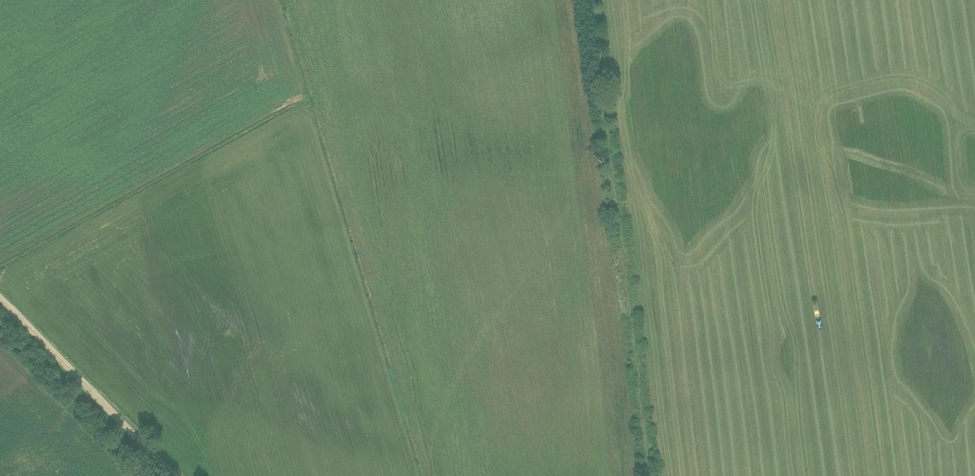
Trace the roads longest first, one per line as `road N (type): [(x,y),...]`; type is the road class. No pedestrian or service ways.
road 1 (track): [(175,475),(0,300)]

